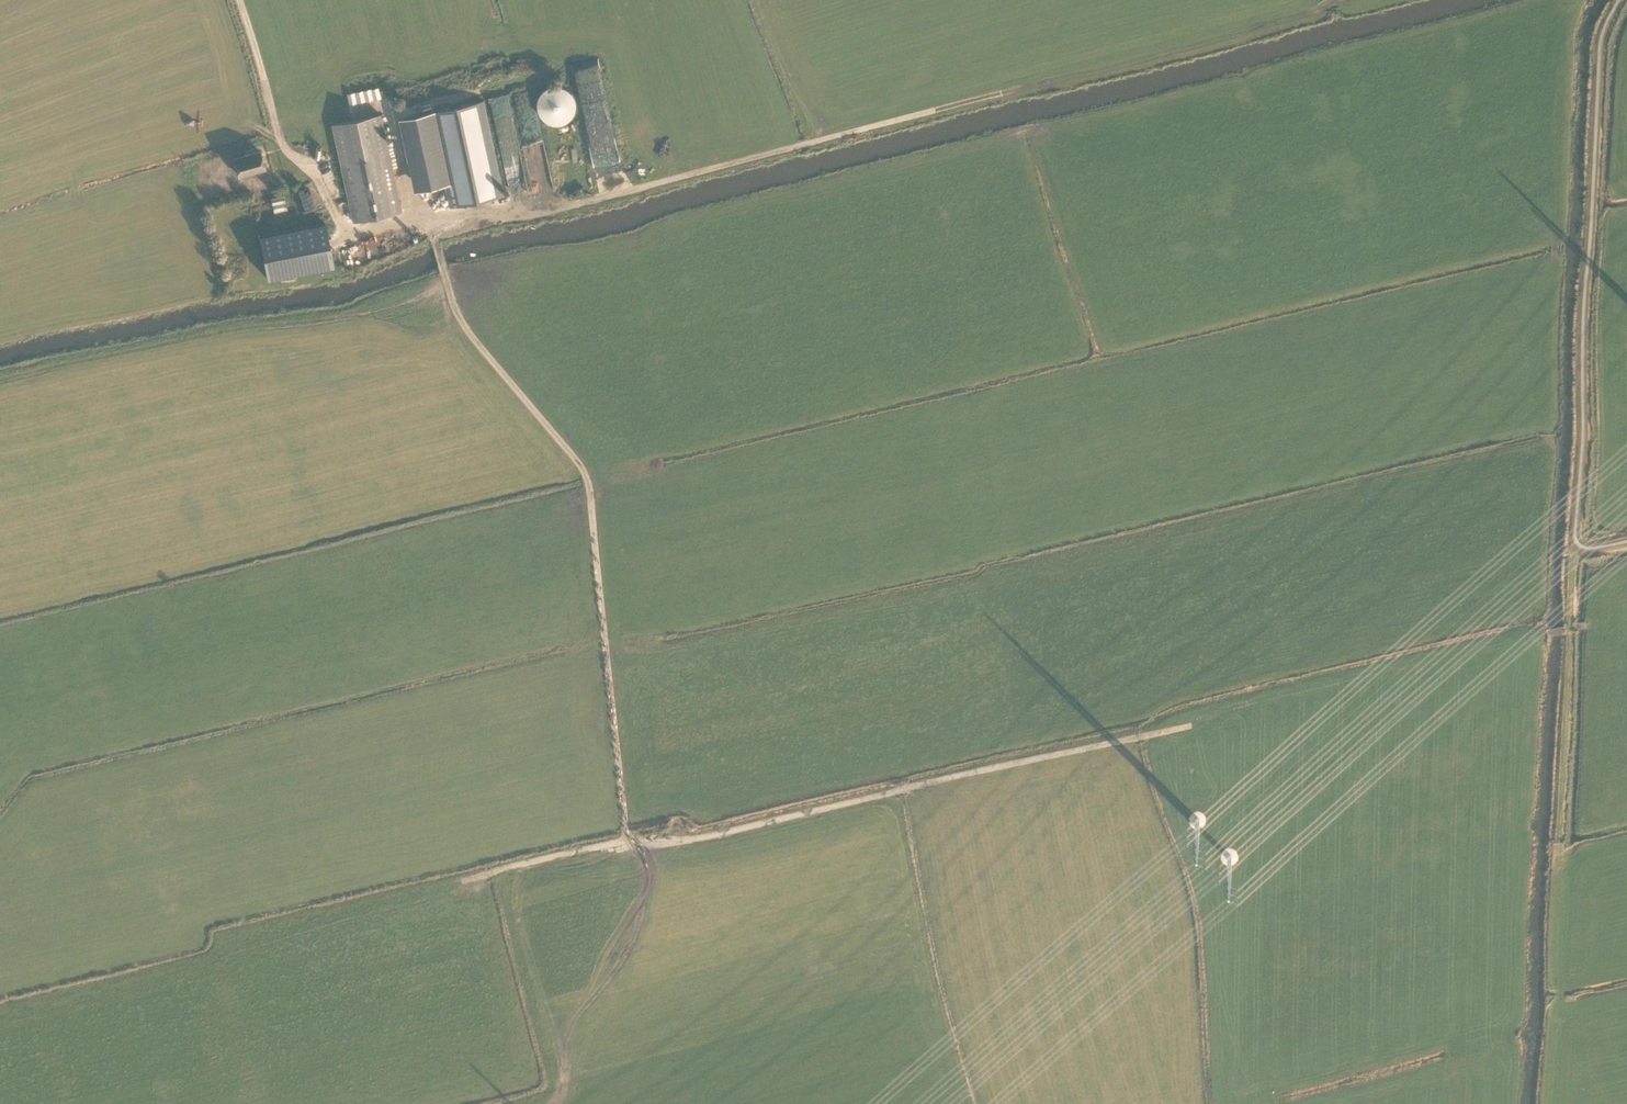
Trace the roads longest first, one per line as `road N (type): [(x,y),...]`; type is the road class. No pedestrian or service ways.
road 1 (track): [(1186,726),(703,836),(631,842),(587,475),(457,314),(430,221)]
road 2 (track): [(1010,88),(593,199),(355,237),(336,219),(314,173)]
road 3 (track): [(1576,541),(1559,843)]
road 4 (track): [(462,880),(631,842)]

